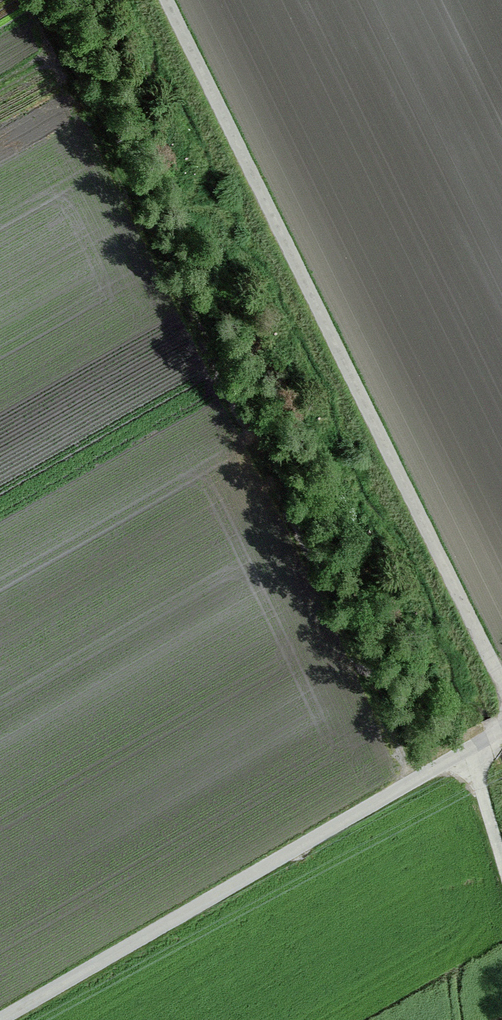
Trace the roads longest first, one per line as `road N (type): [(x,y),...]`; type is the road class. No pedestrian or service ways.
road 1 (track): [(31,0),(395,738),(406,790)]
road 2 (unclassified): [(162,0),(501,695)]
road 3 (residential): [(7,1019),(501,733)]
road 4 (track): [(501,877),(464,757)]

